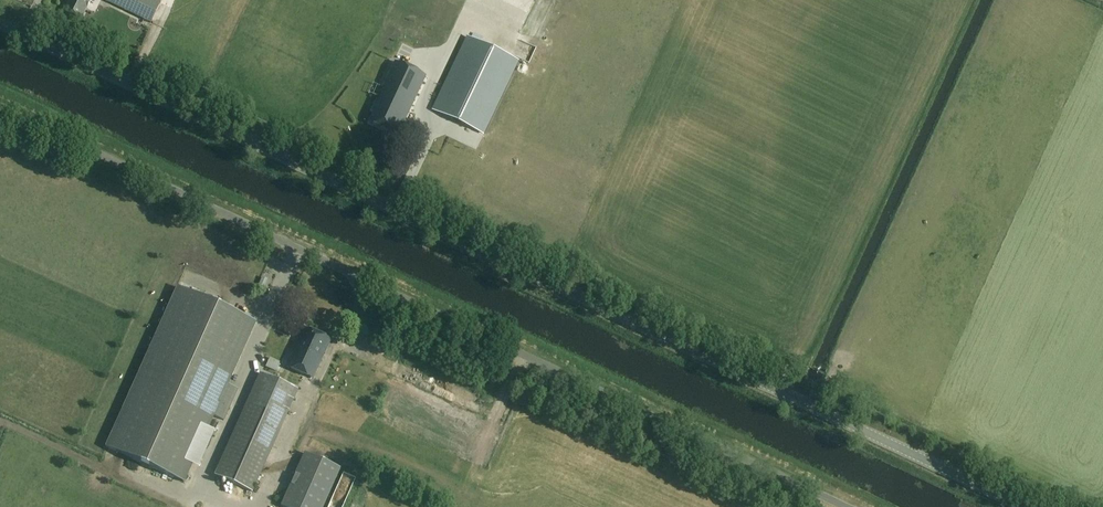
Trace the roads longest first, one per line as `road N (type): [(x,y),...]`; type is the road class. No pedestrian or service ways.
road 1 (tertiary): [(1026,506),(0,24)]
road 2 (unclassified): [(846,506),(0,107)]

